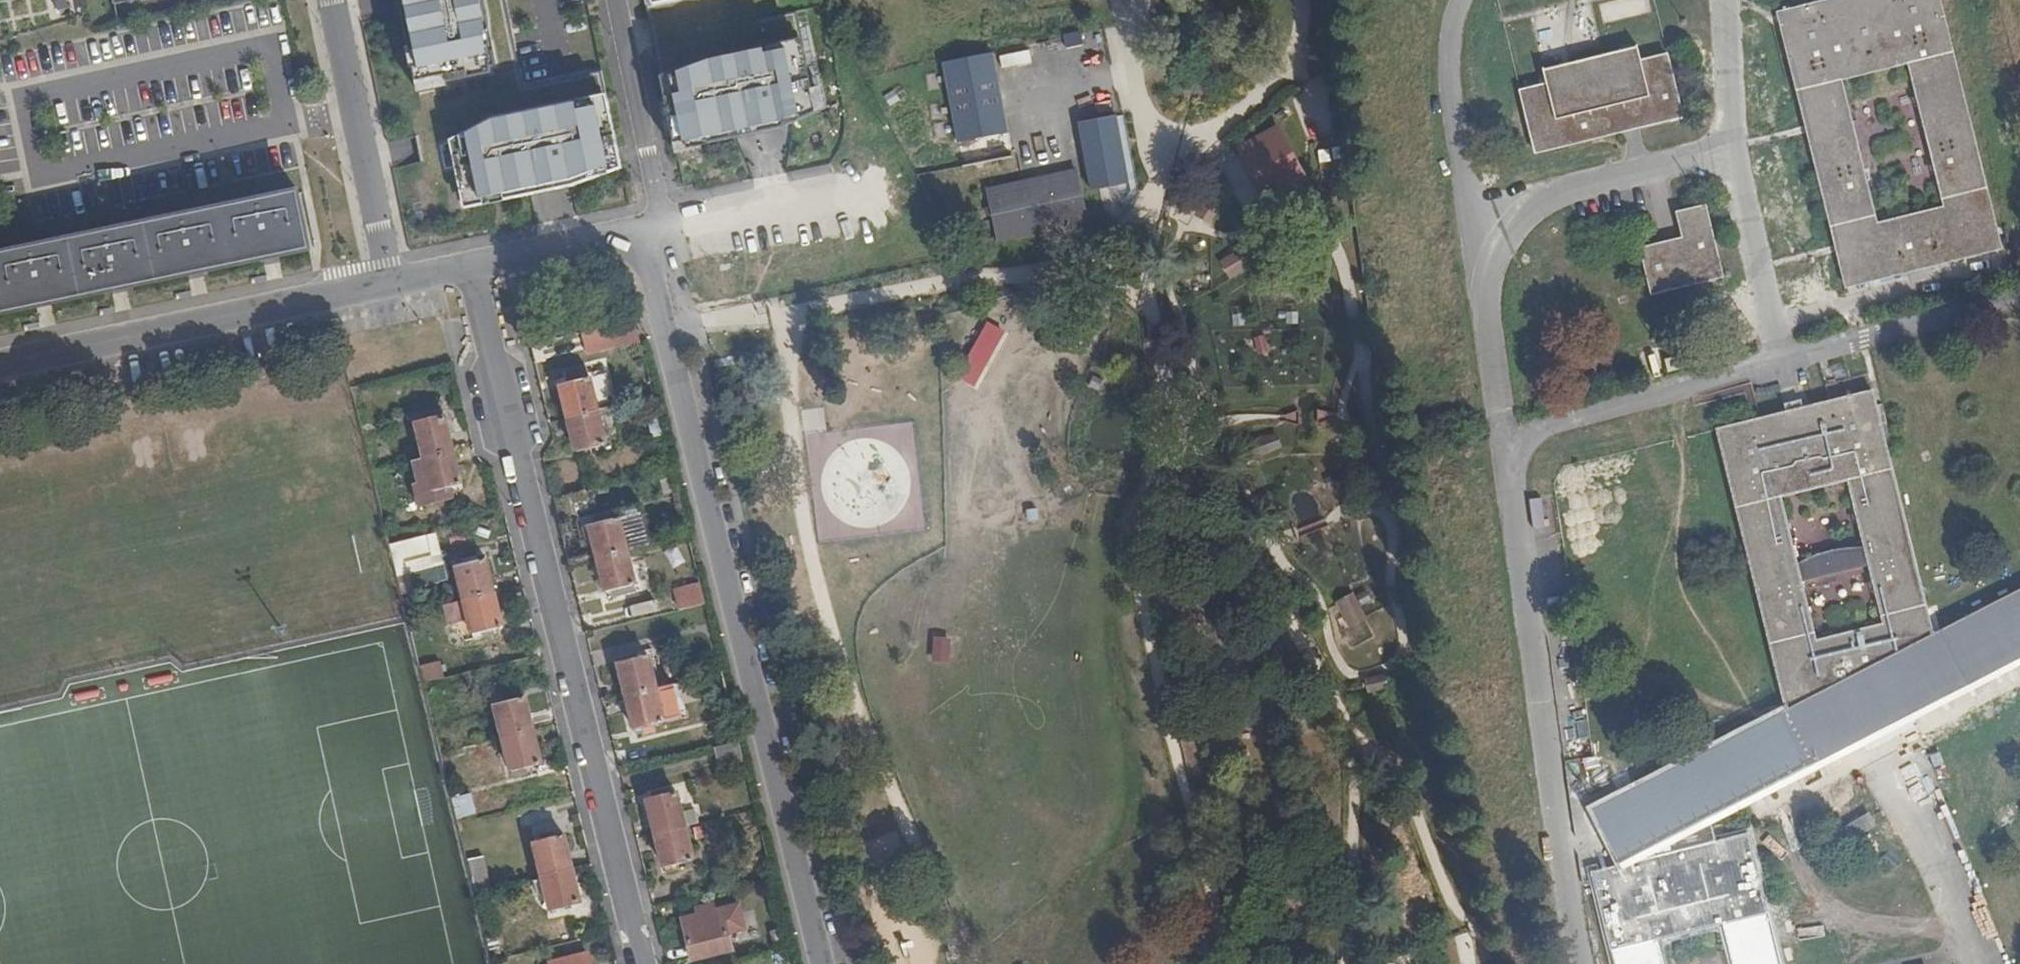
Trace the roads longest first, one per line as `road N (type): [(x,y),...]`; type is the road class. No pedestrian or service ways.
road 1 (residential): [(644,231),(819,963)]
road 2 (residential): [(472,265),(643,963)]
road 3 (residential): [(0,361),(393,280)]
road 4 (residential): [(331,0),(393,280)]
road 5 (residential): [(615,0),(652,201),(644,231)]
road 6 (residential): [(472,265),(644,231)]

